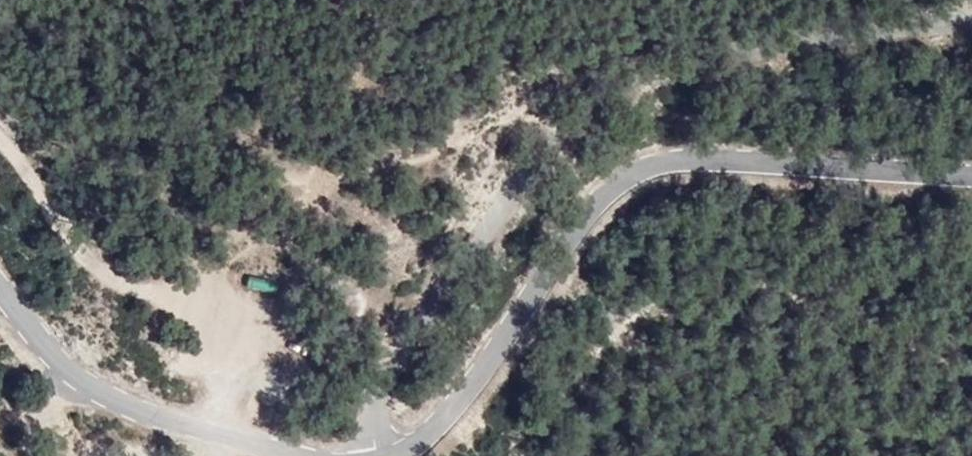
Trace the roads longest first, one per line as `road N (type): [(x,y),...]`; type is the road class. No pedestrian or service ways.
road 1 (unclassified): [(373,455),(373,435),(435,303),(564,129),(642,75),(788,38),(971,7)]
road 2 (tertiary): [(394,455),(441,421),(579,222),(637,169),(709,157),(971,173)]
road 3 (track): [(220,433),(220,326),(93,267),(0,137)]
road 4 (tertiary): [(0,285),(53,353),(109,397),(296,455)]

